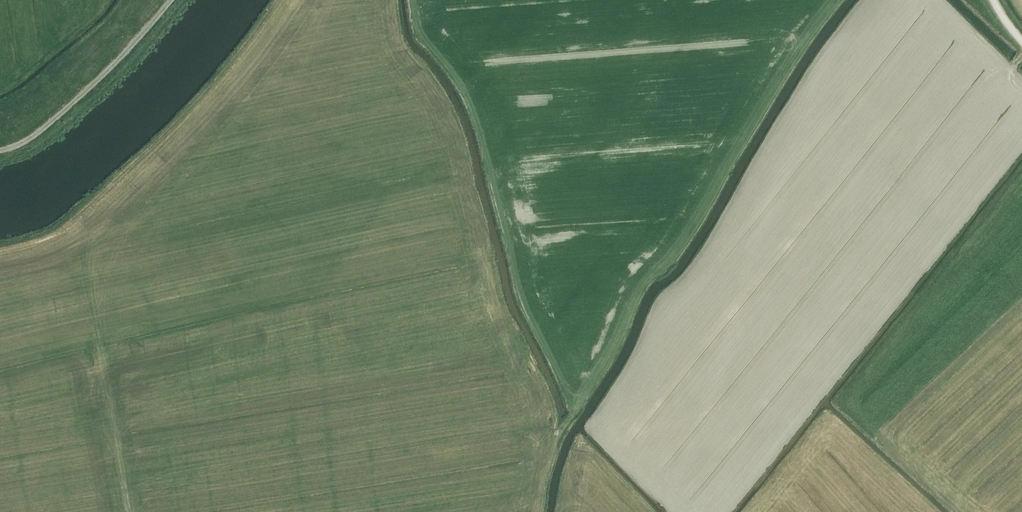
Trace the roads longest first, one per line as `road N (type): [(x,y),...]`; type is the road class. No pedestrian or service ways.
road 1 (track): [(0,151),(48,124),(171,0)]

